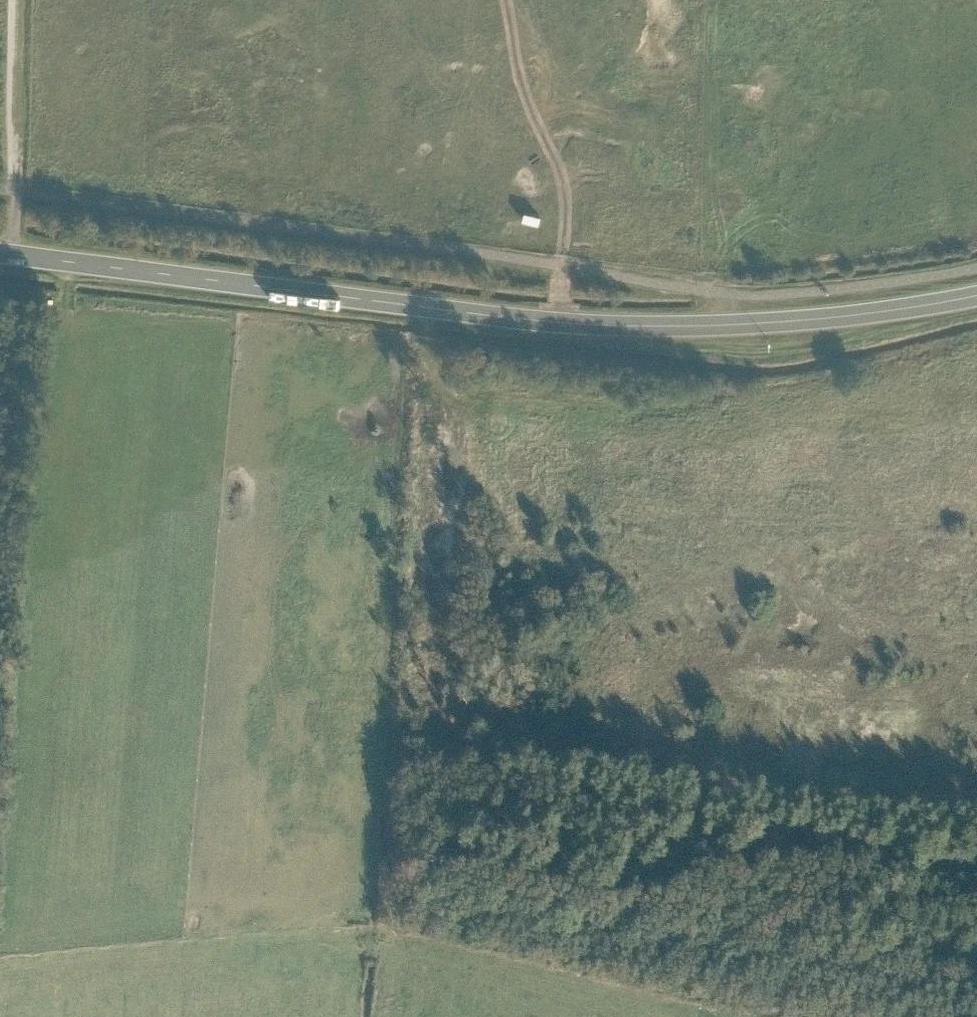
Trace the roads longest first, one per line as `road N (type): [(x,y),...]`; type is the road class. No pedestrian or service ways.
road 1 (secondary): [(976,299),(766,329),(612,330),(0,263)]

